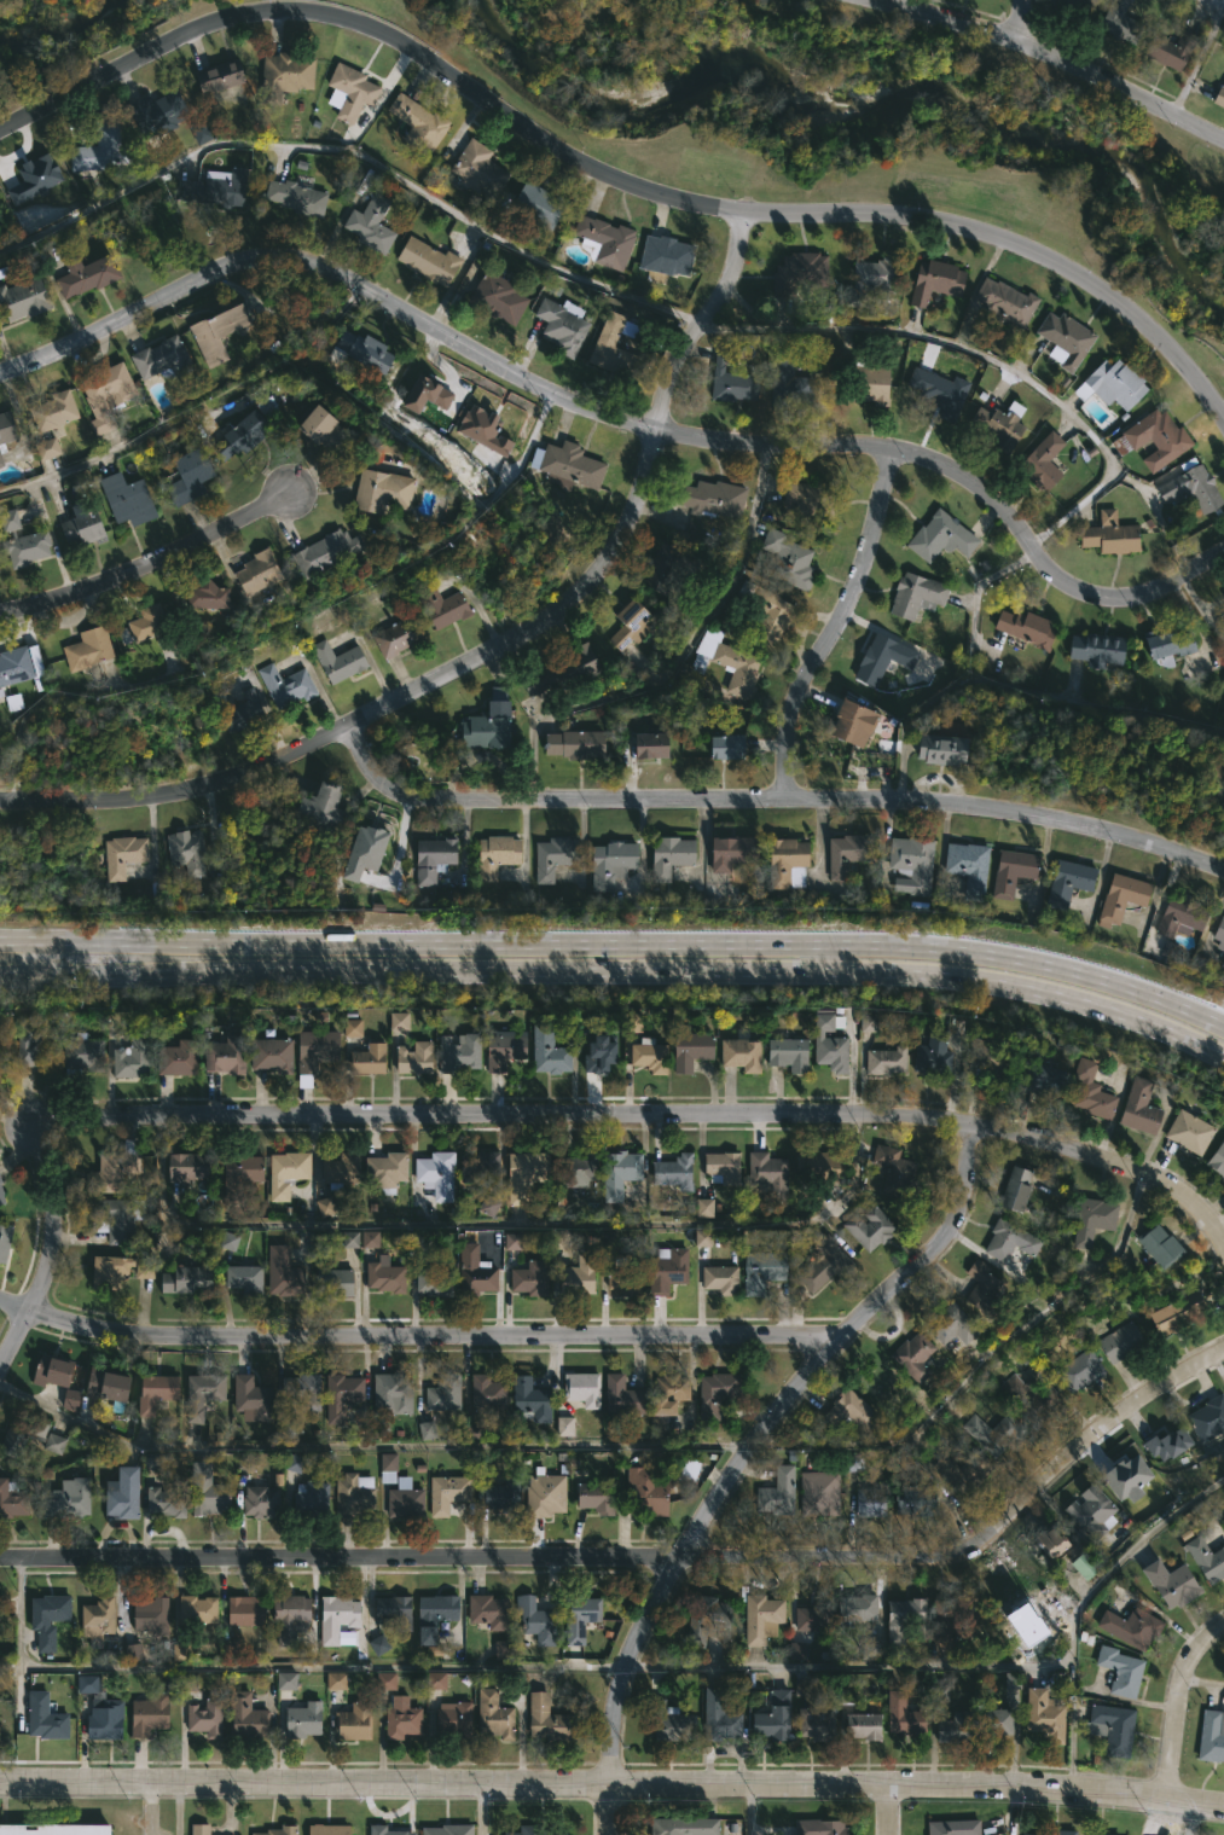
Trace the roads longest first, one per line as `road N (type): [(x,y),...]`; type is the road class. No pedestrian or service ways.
road 1 (residential): [(1223,421),(1148,325),(1048,255),(927,219),(744,208),(651,187),(581,159),(375,31),(330,17),(226,19),(0,133)]
road 2 (residential): [(1223,549),(1170,581),(1097,593),(1044,565),(1013,519),(934,457),(865,441),(761,443),(683,434),(613,416),(430,331),(367,289),(271,265),(231,274),(0,379)]
road 3 (primary): [(0,970),(822,968),(953,975),(1087,999),(1223,1052)]
road 4 (primary): [(1223,1019),(1095,969),(955,946),(0,940)]
road 5 (tertiary): [(1223,1808),(880,1784),(0,1784)]
road 6 (residential): [(1223,1248),(1210,1223),(1155,1175),(917,1113),(123,1104),(52,1120)]
road 7 (residential): [(744,208),(726,280),(665,391),(619,554),(569,608),(482,664),(254,774),(187,795),(0,802)]
road 8 (residential): [(1223,870),(1131,835),(963,802),(410,794),(383,786),(369,772),(348,731)]
road 9 (residential): [(847,1330),(118,1331),(30,1314),(0,1300)]
road 10 (residential): [(679,1558),(0,1558)]
road 11 (residential): [(1223,1353),(1126,1413),(1015,1526),(965,1563),(932,1569),(679,1558)]
road 12 (residential): [(950,1122),(959,1173),(947,1216),(810,1374),(679,1558)]
road 13 (residential): [(898,449),(863,569),(791,714),(789,799)]
road 14 (residential): [(288,495),(170,554),(0,615)]
road 15 (residential): [(52,1120),(41,1155),(42,1262),(30,1314),(0,1369)]
road 16 (residential): [(679,1558),(622,1682),(607,1785)]
road 17 (tertiary): [(1223,142),(1015,41)]
road 18 (residential): [(1223,1631),(1193,1659),(1183,1683),(1166,1801)]
road 19 (tertiary): [(1015,41),(874,0)]

